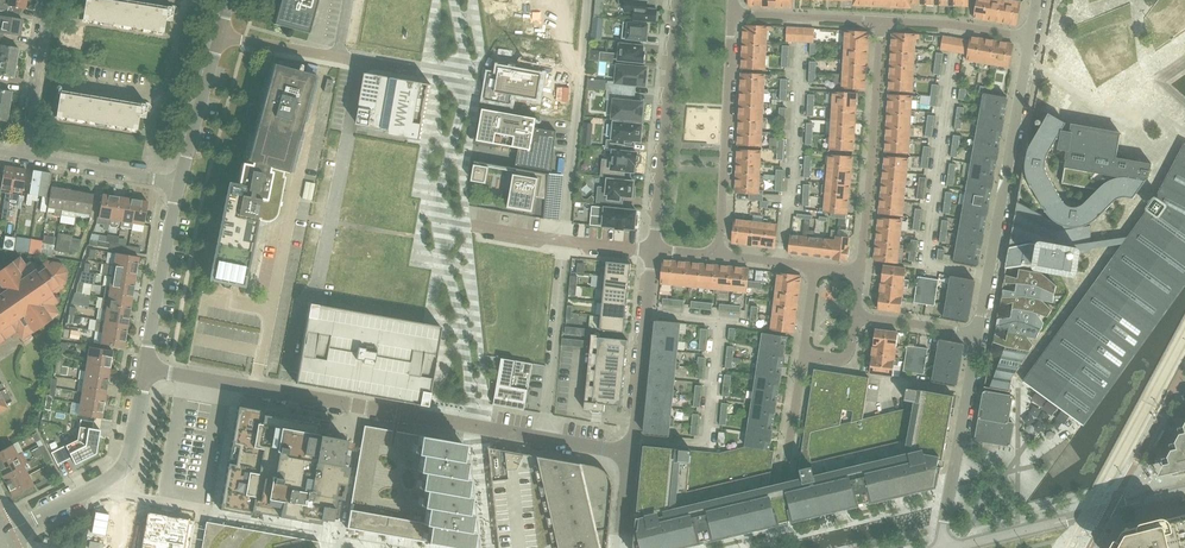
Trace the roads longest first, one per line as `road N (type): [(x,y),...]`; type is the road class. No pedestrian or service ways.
road 1 (unclassified): [(545,441),(589,0)]
road 2 (residential): [(448,80),(465,109),(439,221),(476,421)]
road 3 (residential): [(147,369),(476,429)]
road 4 (residential): [(978,333),(1031,39)]
road 5 (residential): [(880,20),(859,272)]
road 6 (residential): [(655,248),(678,0)]
road 7 (unclassified): [(0,539),(122,468),(147,369)]
road 8 (residential): [(720,253),(731,14)]
road 9 (residential): [(948,547),(944,526),(978,333)]
road 10 (residential): [(633,455),(655,248)]
road 11 (residential): [(220,38),(419,75)]
road 12 (unclassified): [(147,369),(180,185)]
road 13 (residential): [(951,547),(1112,509)]
road 14 (residential): [(180,185),(22,158)]
road 15 (residential): [(22,158),(48,0)]
road 16 (unclassified): [(180,185),(220,38)]
road 17 (residential): [(1031,39),(880,20)]
road 18 (residential): [(880,20),(731,14)]
road 19 (residential): [(783,493),(802,354)]
road 20 (residential): [(855,314),(978,333)]

